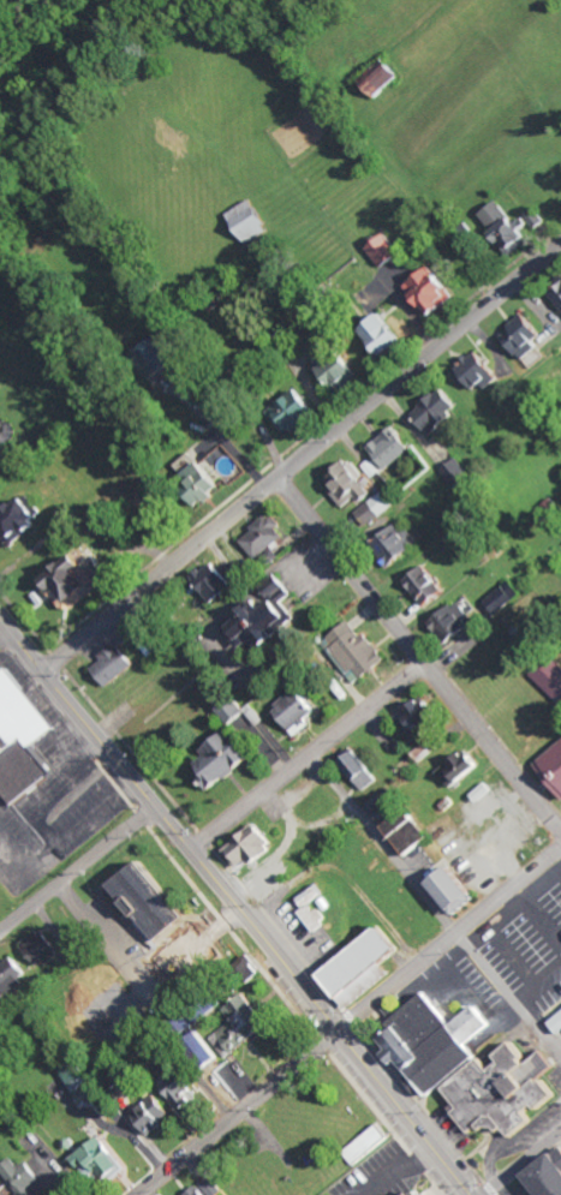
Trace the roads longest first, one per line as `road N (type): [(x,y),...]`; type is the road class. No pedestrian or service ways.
road 1 (secondary): [(469,1194),(0,622)]
road 2 (residential): [(560,244),(178,556),(44,677)]
road 3 (residential): [(560,830),(276,480)]
road 4 (residential): [(192,853),(424,662)]
road 5 (residential): [(336,1030),(560,853)]
road 6 (residential): [(138,1194),(336,1030)]
road 7 (residential): [(0,936),(156,811)]

